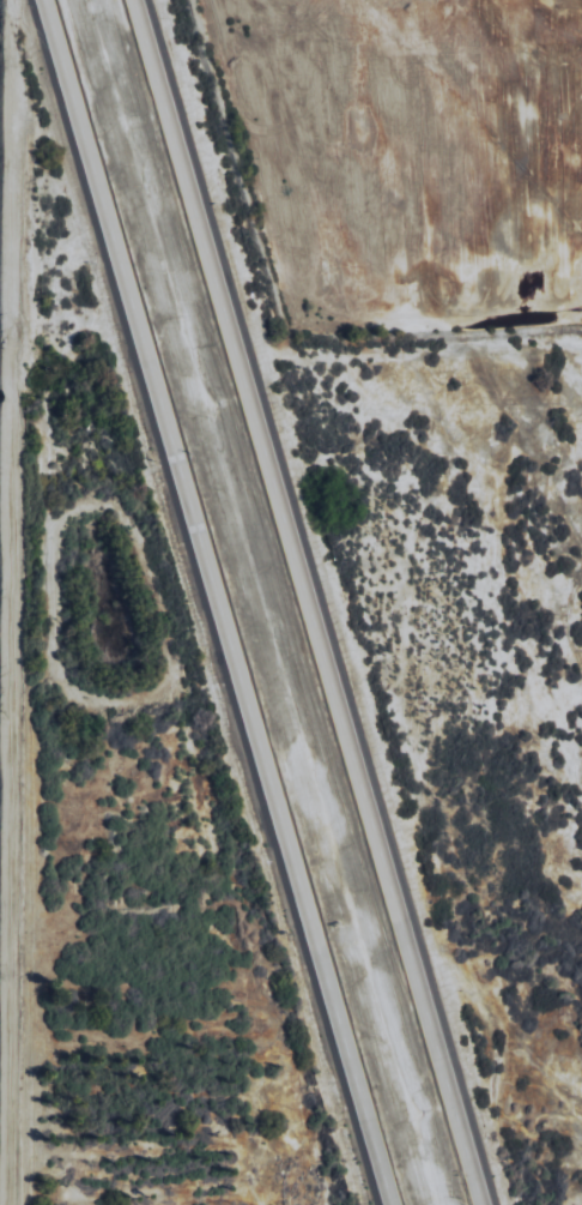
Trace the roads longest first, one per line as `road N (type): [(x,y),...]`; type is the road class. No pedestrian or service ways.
road 1 (trunk): [(40,0),(388,1204)]
road 2 (trunk): [(481,1204),(135,0)]
road 3 (residential): [(1,1204),(0,20)]
road 4 (residential): [(581,332),(303,339)]

